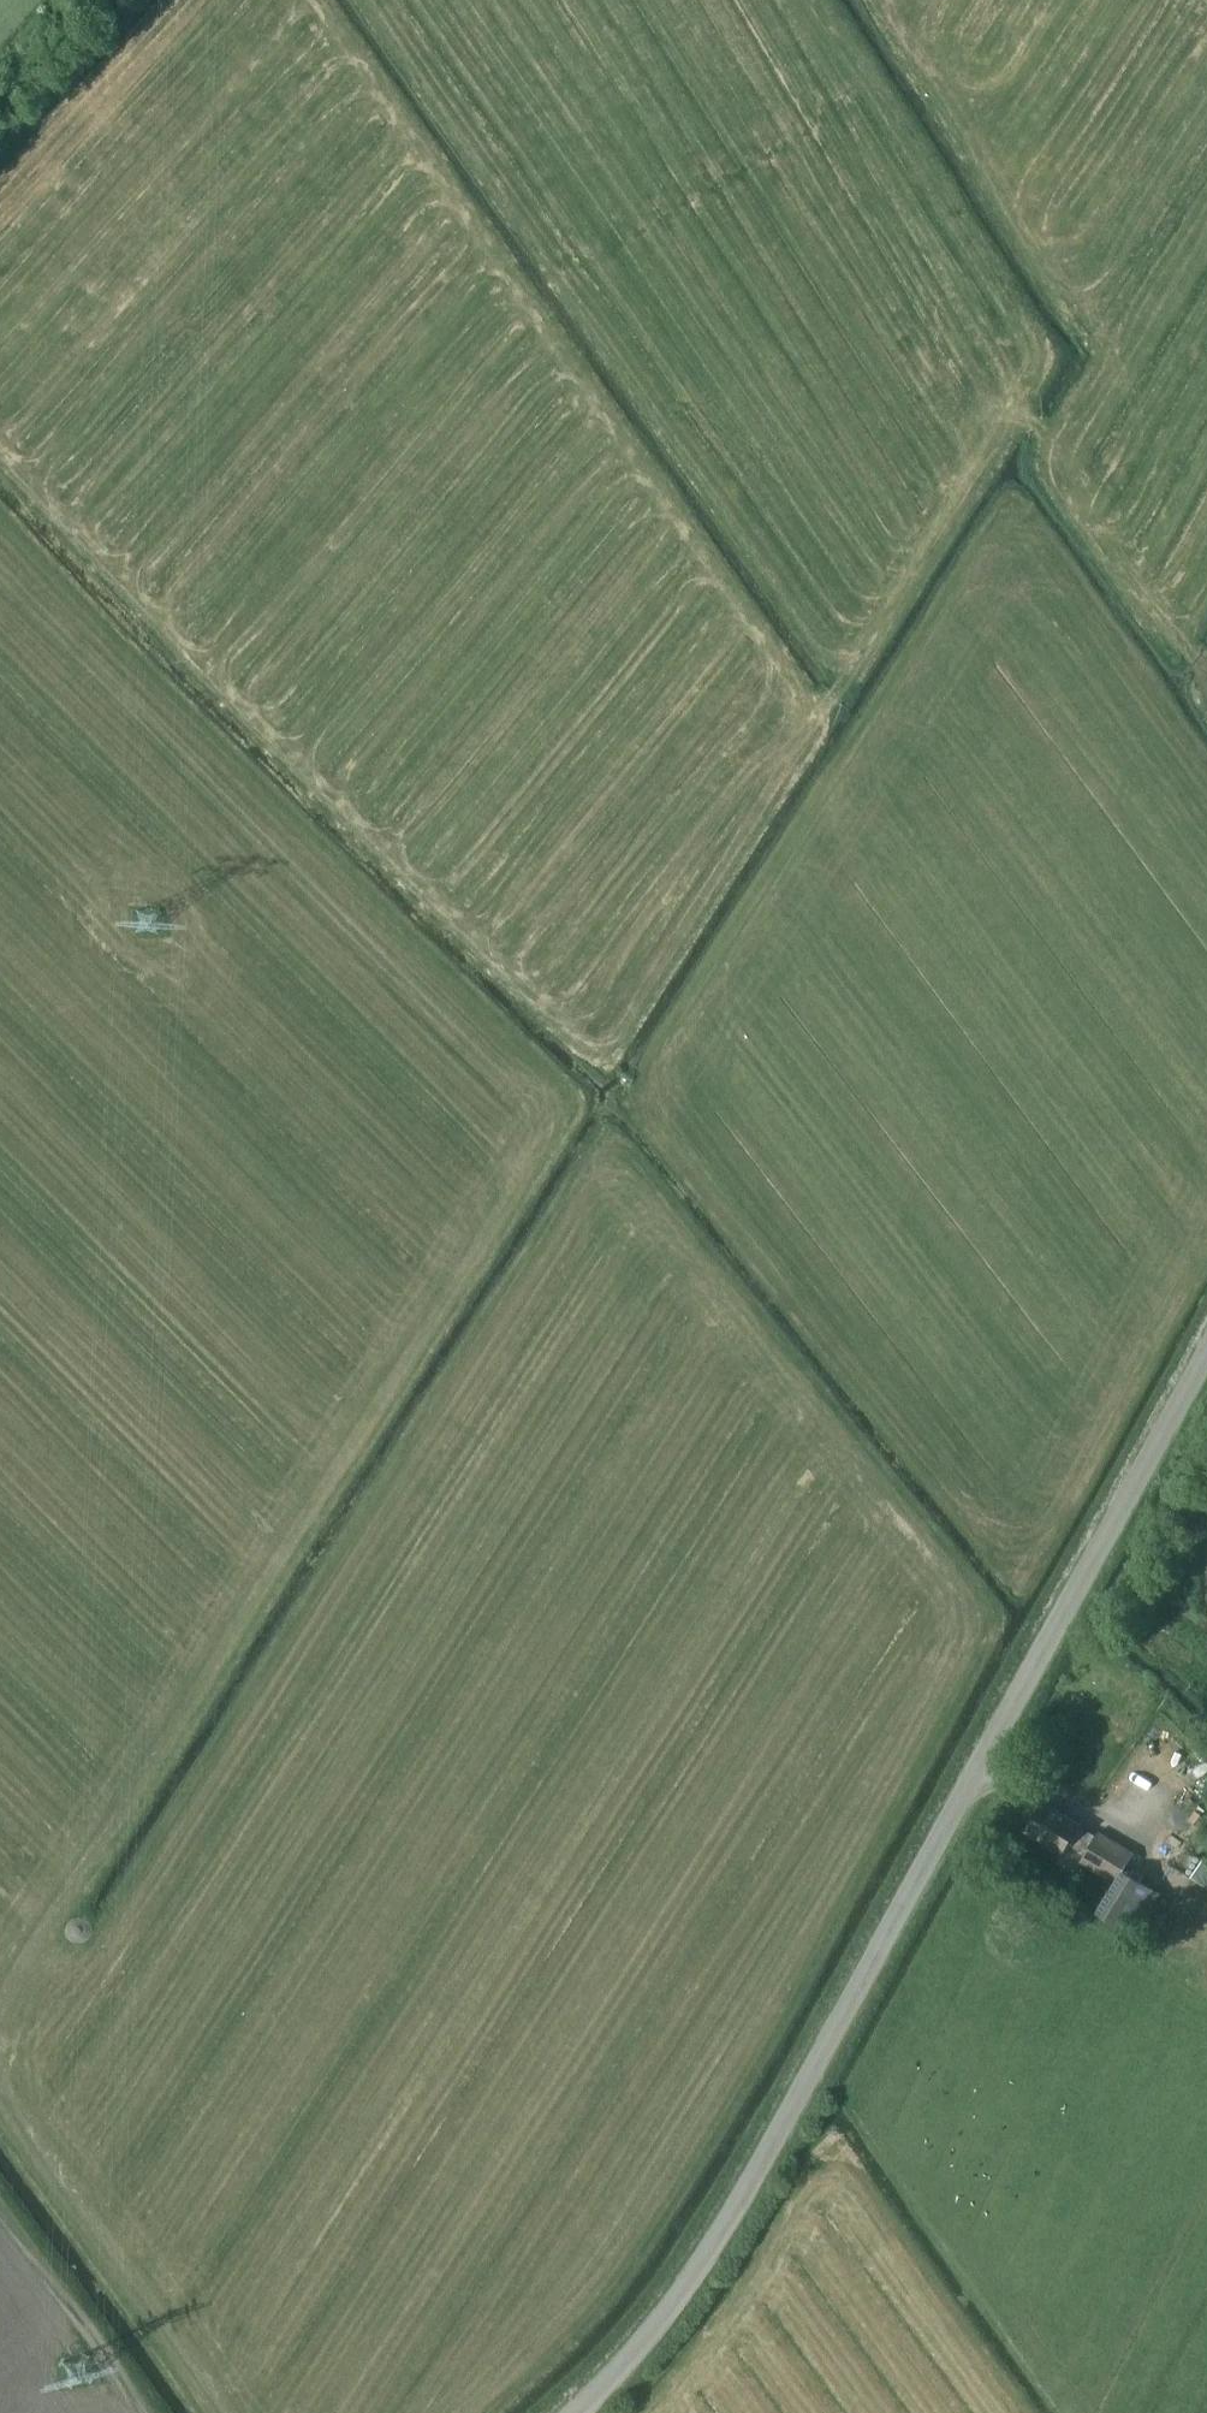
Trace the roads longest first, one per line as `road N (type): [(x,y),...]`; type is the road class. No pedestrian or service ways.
road 1 (unclassified): [(573,2412),(658,2322),(719,2234),(1206,1352)]

